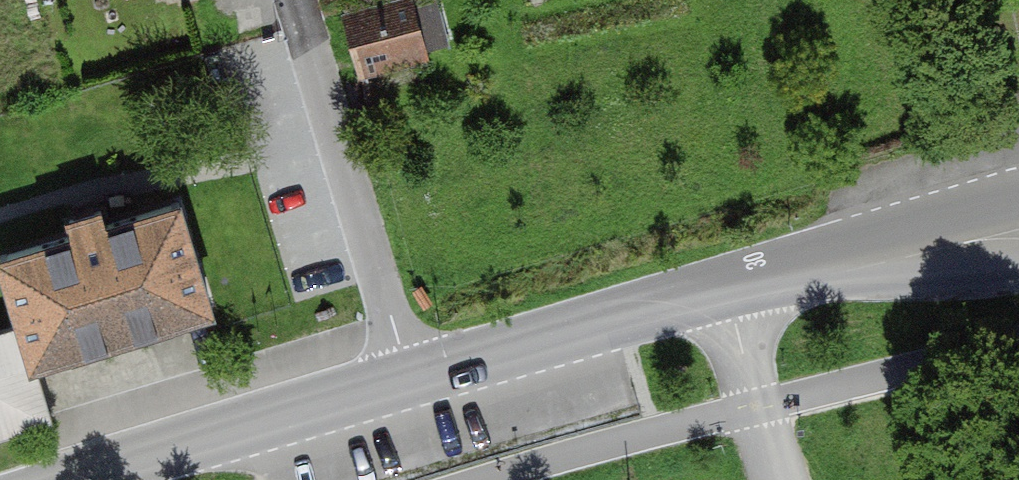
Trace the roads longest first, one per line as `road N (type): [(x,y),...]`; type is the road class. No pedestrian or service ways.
road 1 (tertiary): [(410,380),(726,291),(1018,228)]
road 2 (residential): [(410,380),(296,0)]
road 3 (tertiary): [(89,479),(410,380)]

